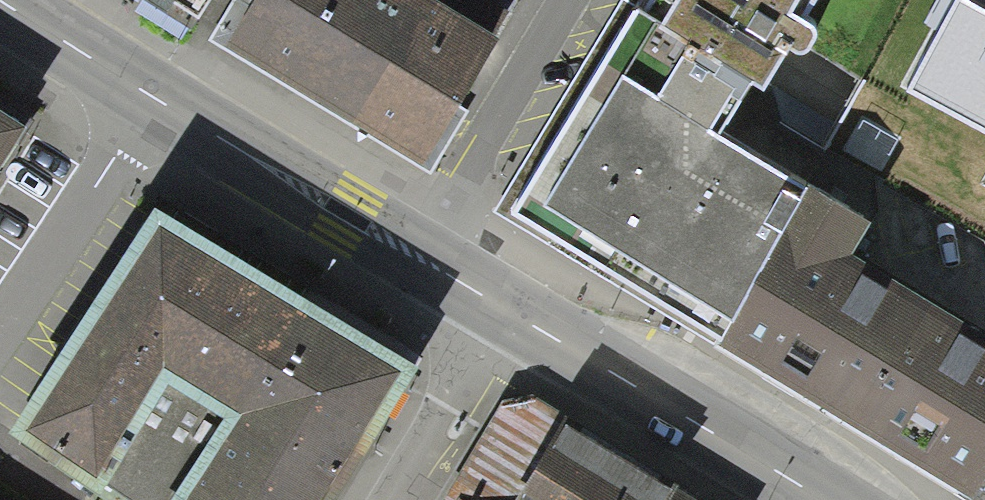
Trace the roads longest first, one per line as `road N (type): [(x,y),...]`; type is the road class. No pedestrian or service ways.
road 1 (secondary): [(500,310),(823,499)]
road 2 (secondary): [(153,96),(417,257)]
road 3 (residential): [(417,257),(563,0)]
road 4 (residential): [(153,96),(0,328)]
road 5 (residential): [(500,310),(385,499)]
road 6 (secondary): [(3,0),(153,96)]

